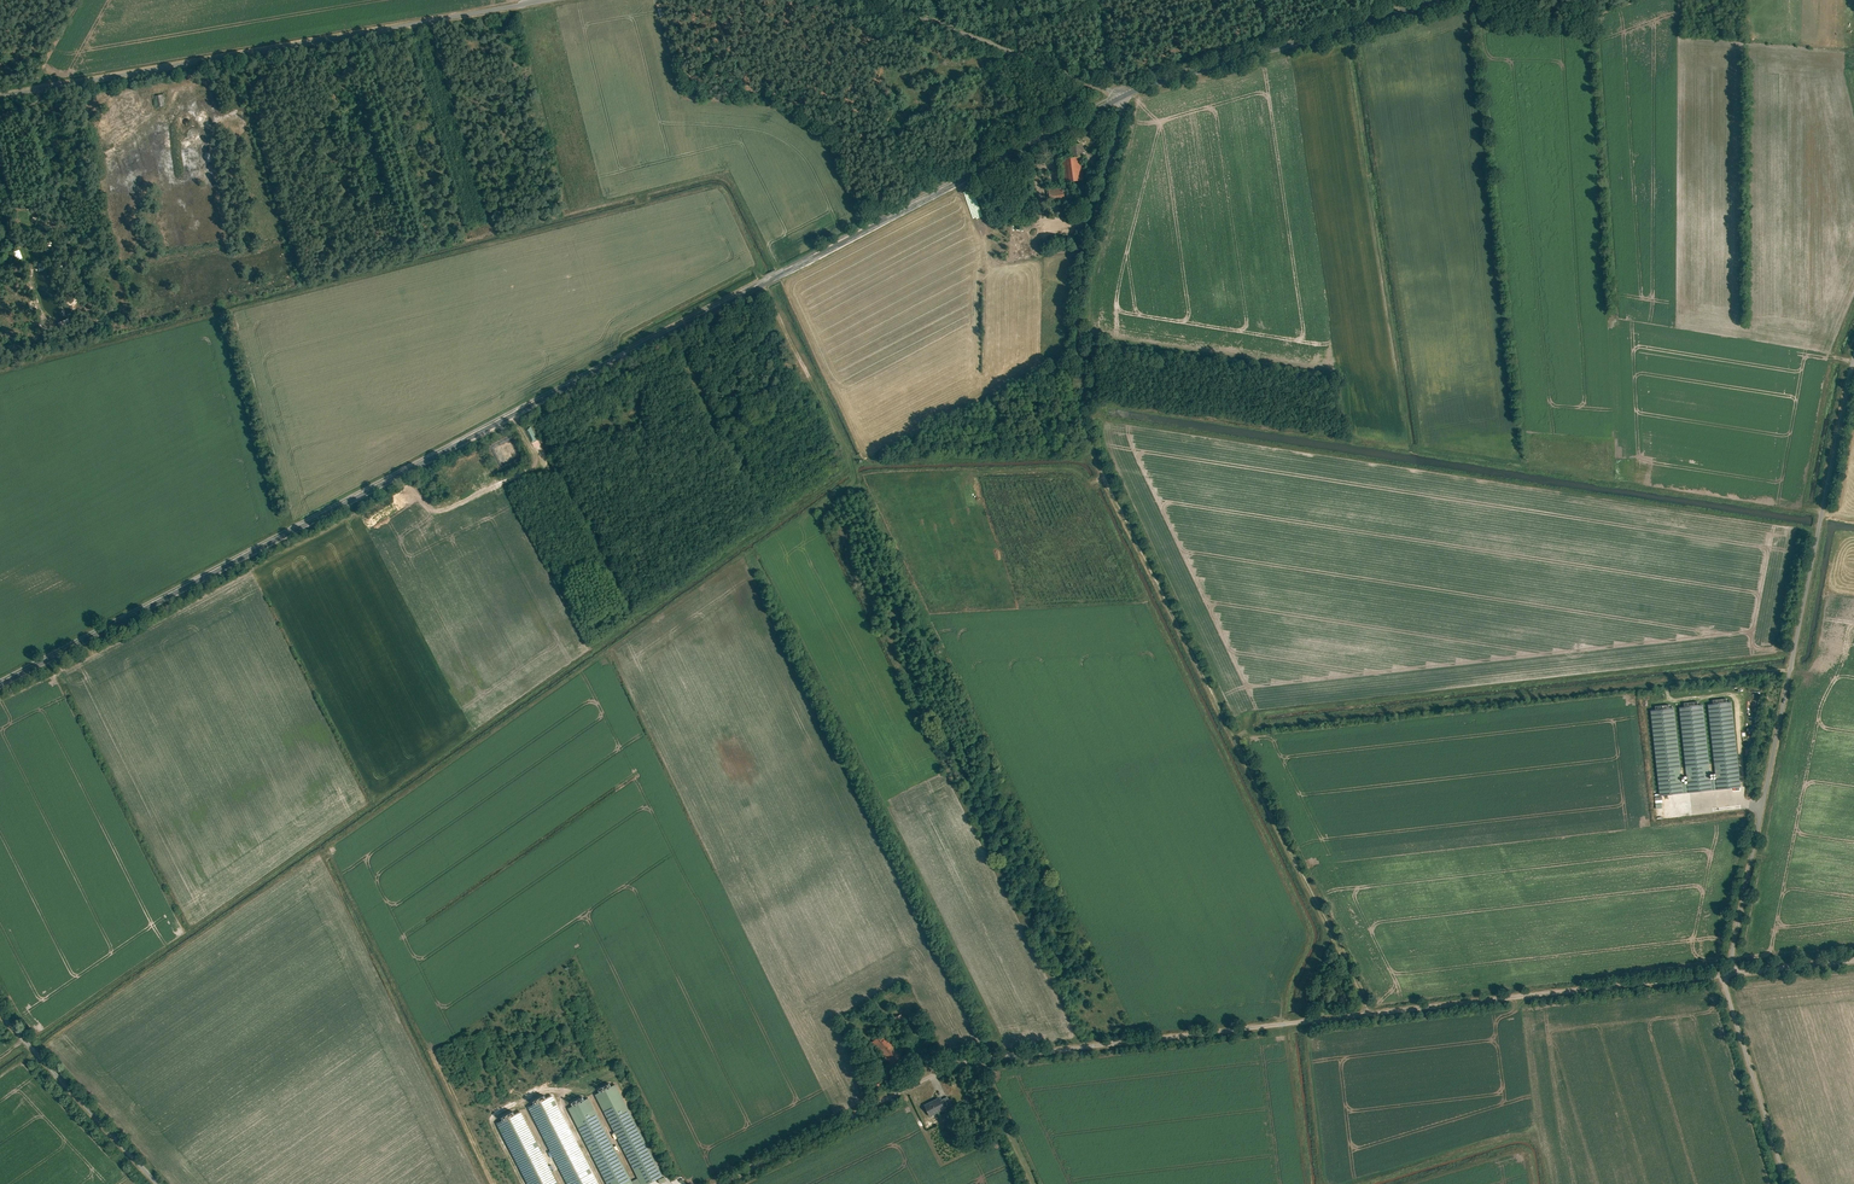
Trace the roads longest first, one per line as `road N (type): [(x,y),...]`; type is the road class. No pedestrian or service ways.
road 1 (tertiary): [(0,684),(1123,97)]
road 2 (unclassified): [(715,1183),(964,1058),(1724,975)]
road 3 (unclassified): [(1724,975),(1853,361)]
road 4 (unclassified): [(530,0),(0,95)]
road 5 (tertiary): [(1123,97),(1444,0)]
road 6 (unclassified): [(1123,97),(871,0)]
road 7 (unclassified): [(0,1014),(157,1183)]
road 8 (unclassified): [(1787,1183),(1724,975)]
road 9 (unclassified): [(1724,975),(1853,961)]

